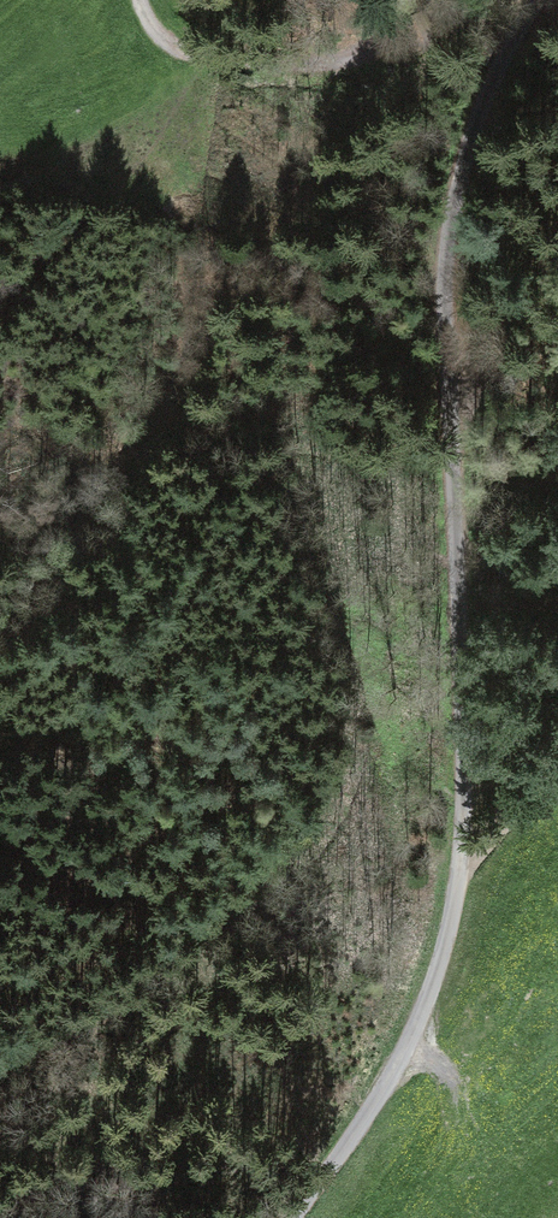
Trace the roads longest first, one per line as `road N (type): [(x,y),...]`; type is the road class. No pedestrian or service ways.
road 1 (unclassified): [(539,0),(479,114),(451,211),(440,291),(461,690),(458,898),(422,1010),(341,1145),(280,1217)]
road 2 (track): [(145,0),(163,38),(215,61),(328,61),(379,49),(417,0)]
road 3 (track): [(162,1217),(116,1199),(5,1217)]

